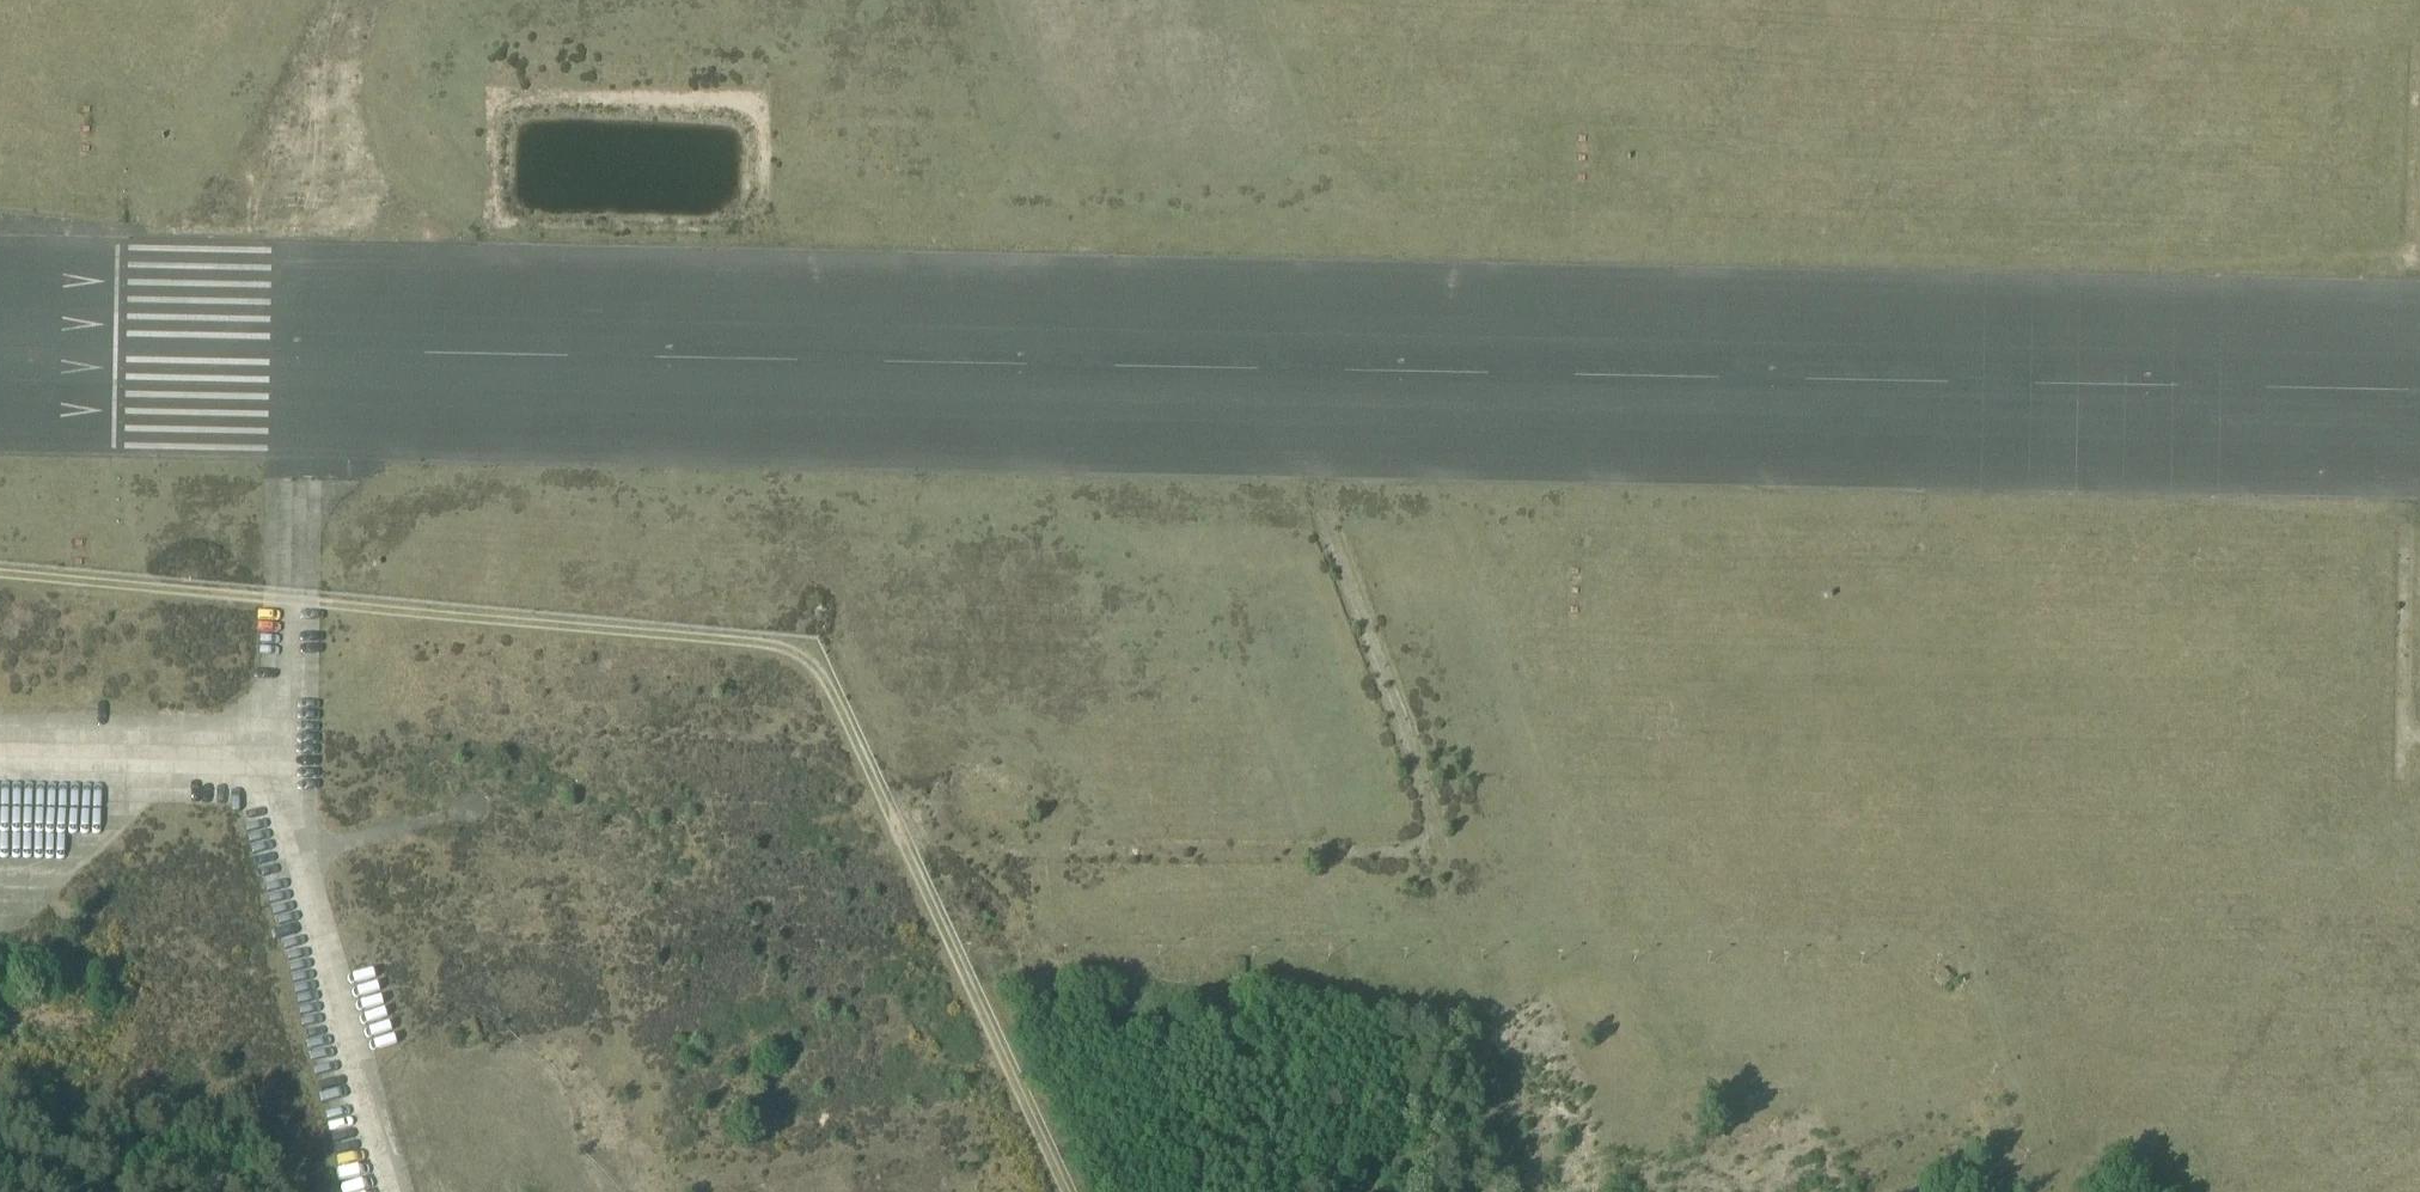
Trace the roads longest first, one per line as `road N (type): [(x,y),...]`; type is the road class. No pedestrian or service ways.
road 1 (track): [(288,601),(794,651),(826,676),(1055,1191)]
road 2 (track): [(0,575),(288,601)]
road 3 (track): [(289,192),(381,0)]

